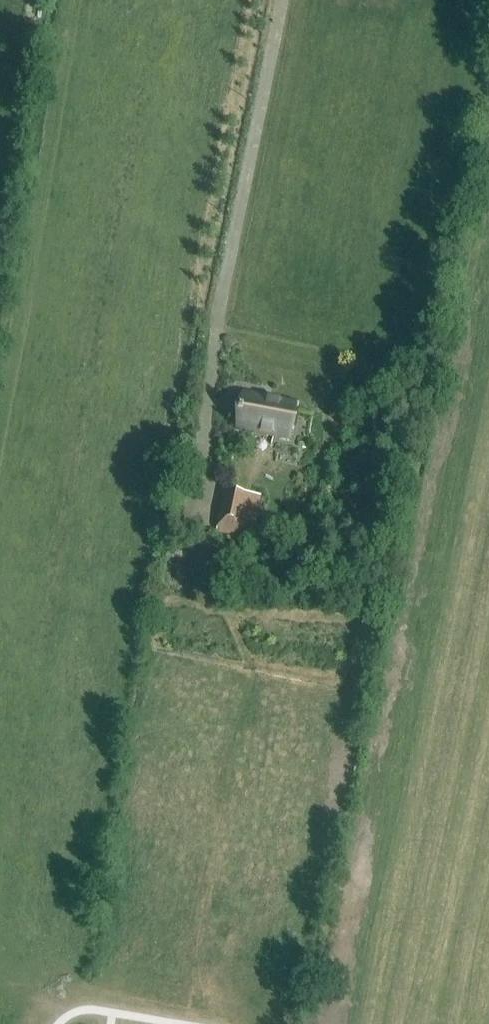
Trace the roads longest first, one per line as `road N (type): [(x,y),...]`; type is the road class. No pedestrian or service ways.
road 1 (residential): [(183,1023),(75,1007),(51,1023)]

